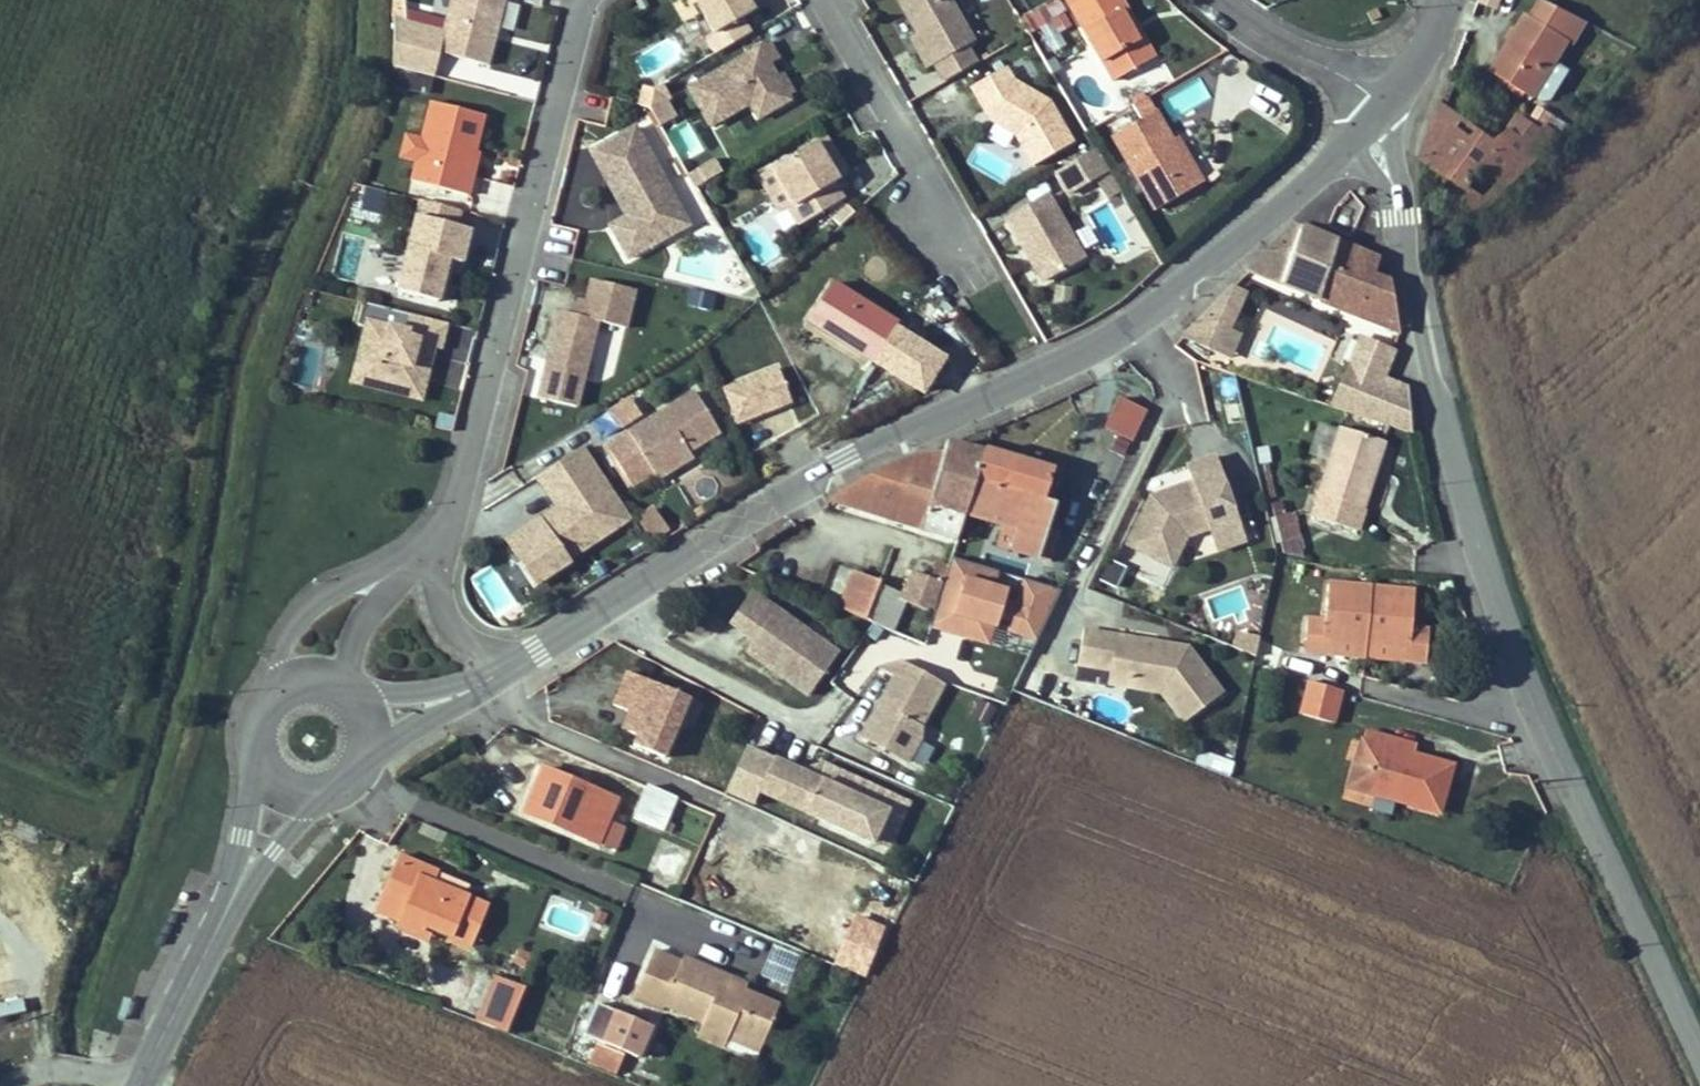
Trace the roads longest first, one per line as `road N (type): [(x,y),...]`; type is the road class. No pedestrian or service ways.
road 1 (tertiary): [(525,657),(896,428),(1105,346),(1254,235),(1361,131)]
road 2 (tertiary): [(1699,1051),(1509,648),(1418,324),(1400,218),(1376,148),(1361,131)]
road 3 (residential): [(574,0),(460,490),(435,548)]
road 4 (residential): [(948,228),(820,0)]
road 5 (tertiary): [(140,1083),(251,864)]
road 6 (residential): [(1219,0),(1387,104)]
road 7 (residential): [(383,574),(324,599),(303,618),(288,638),(277,693)]
road 8 (residential): [(525,657),(469,641),(443,614),(435,548)]
road 9 (unclassified): [(16,1085),(75,1068),(140,1083)]
road 10 (residential): [(344,692),(383,574)]
road 11 (tertiary): [(1387,104),(1432,38),(1446,0)]

